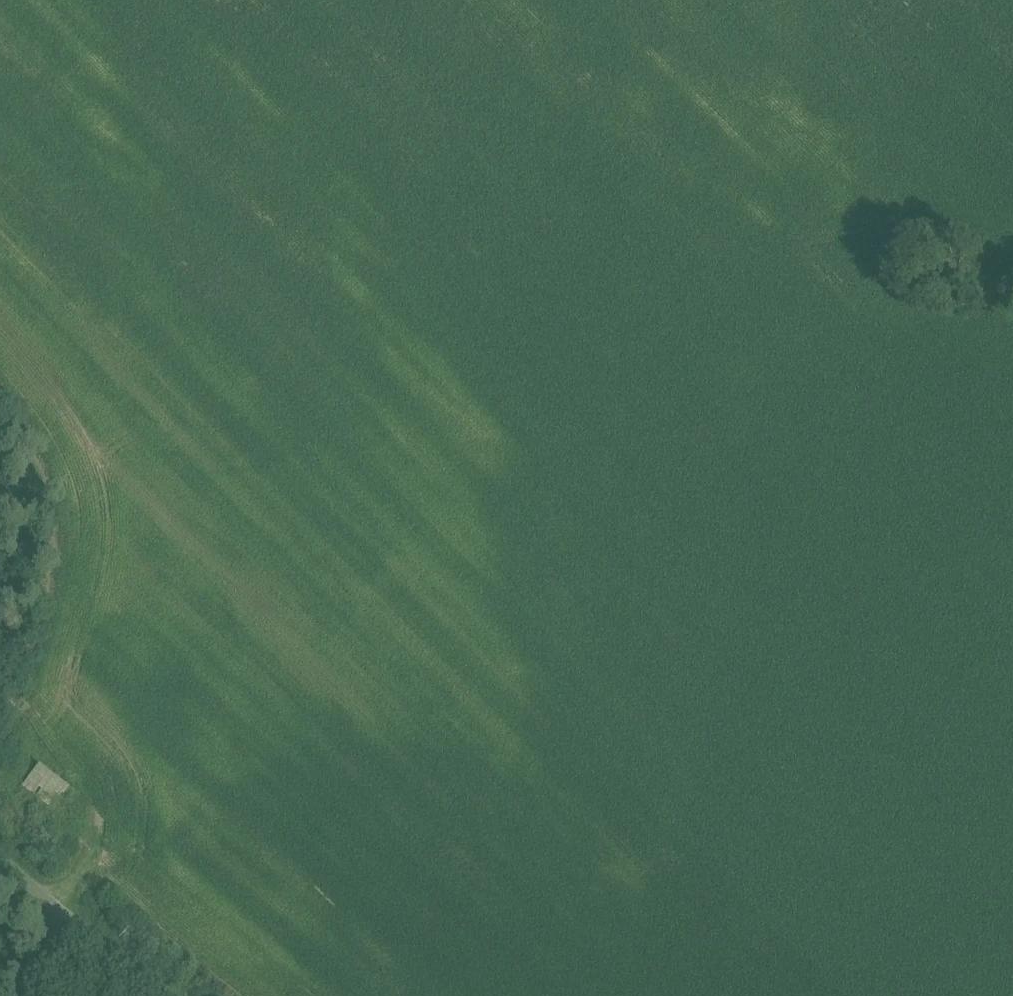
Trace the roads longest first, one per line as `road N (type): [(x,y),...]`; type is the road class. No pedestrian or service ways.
road 1 (residential): [(0,847),(76,932),(148,995)]

